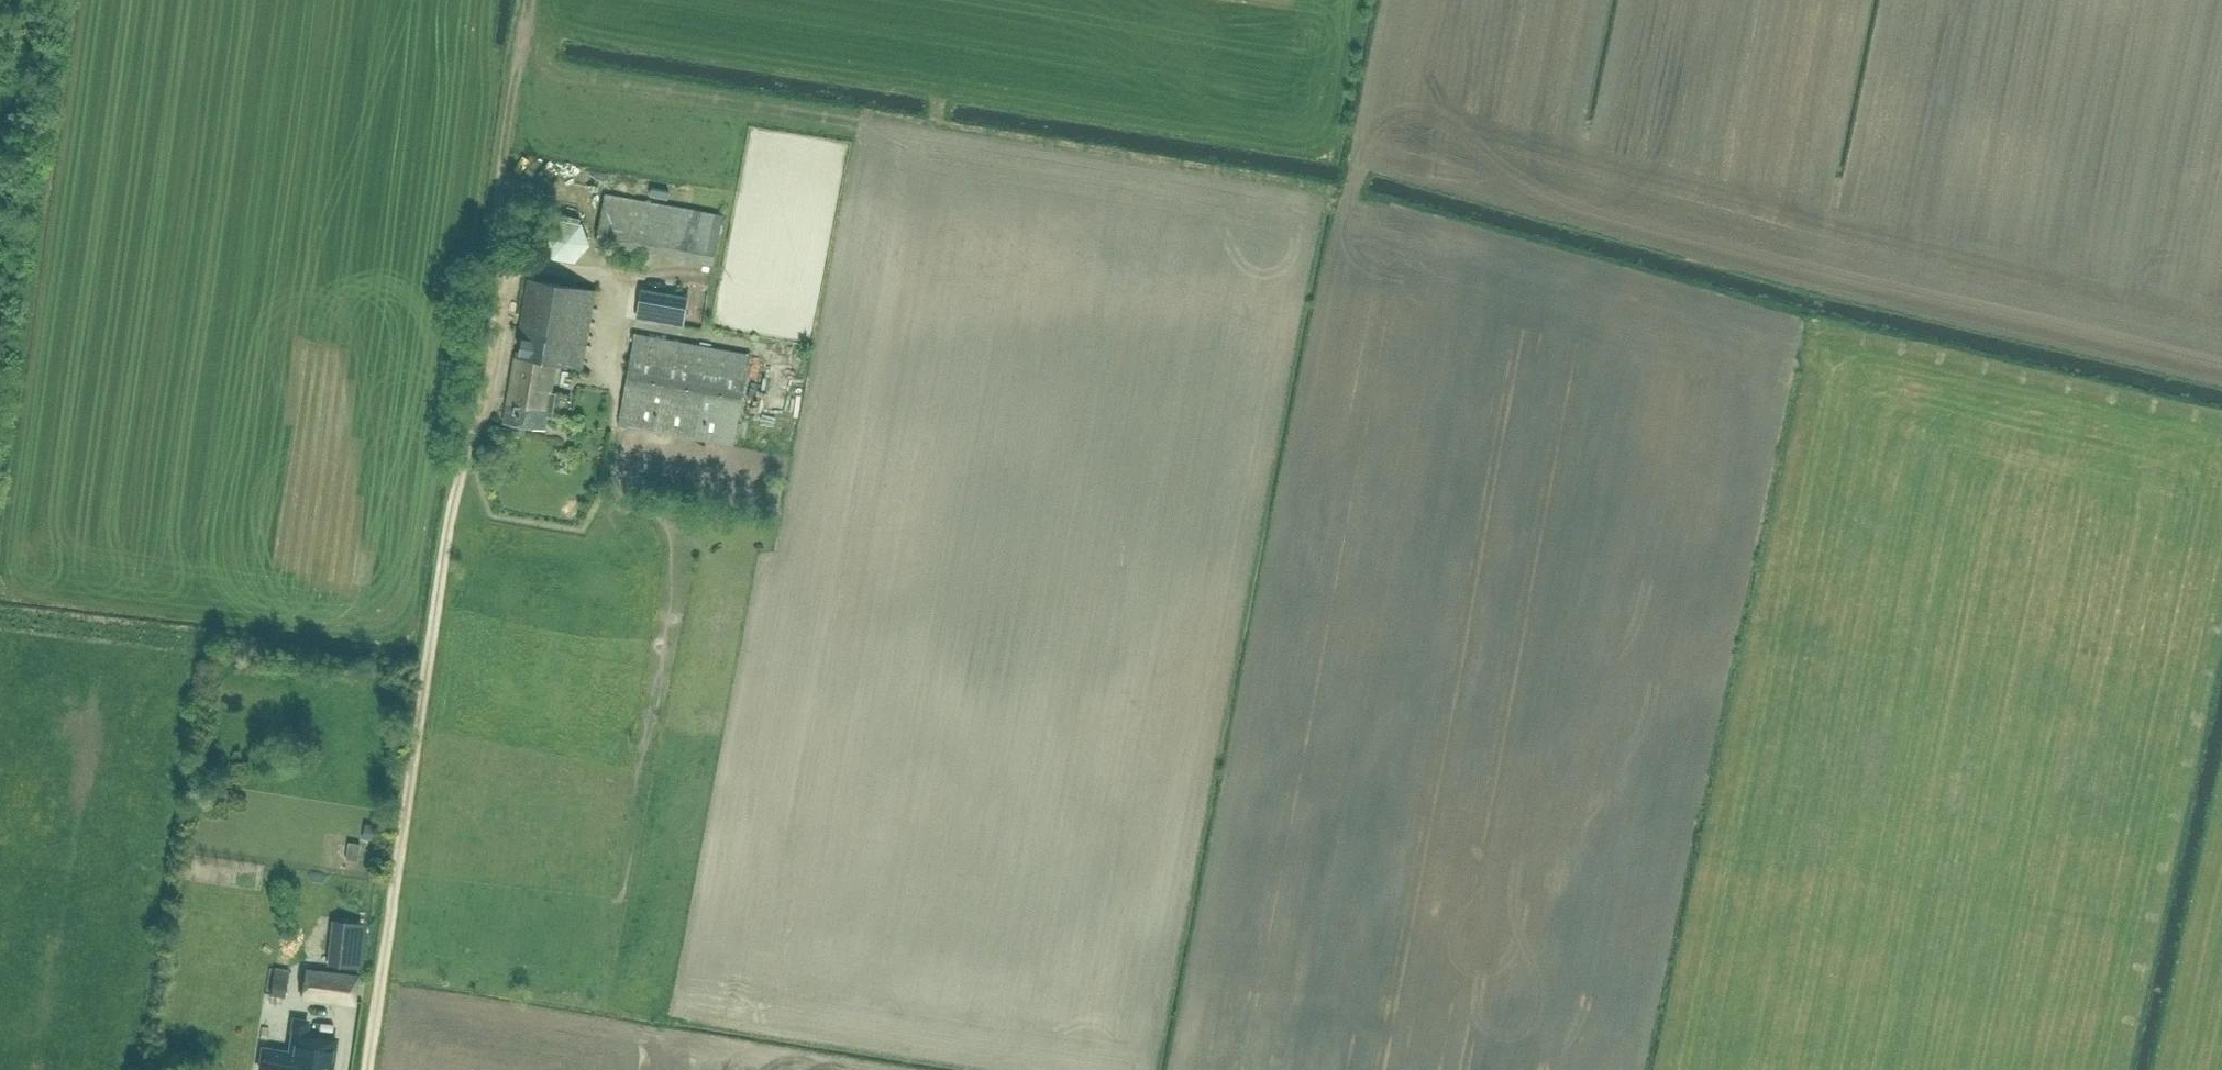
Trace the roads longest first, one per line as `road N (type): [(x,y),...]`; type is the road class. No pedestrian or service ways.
road 1 (track): [(363,1069),(454,488),(491,406),(509,329)]
road 2 (track): [(503,174),(529,0)]

